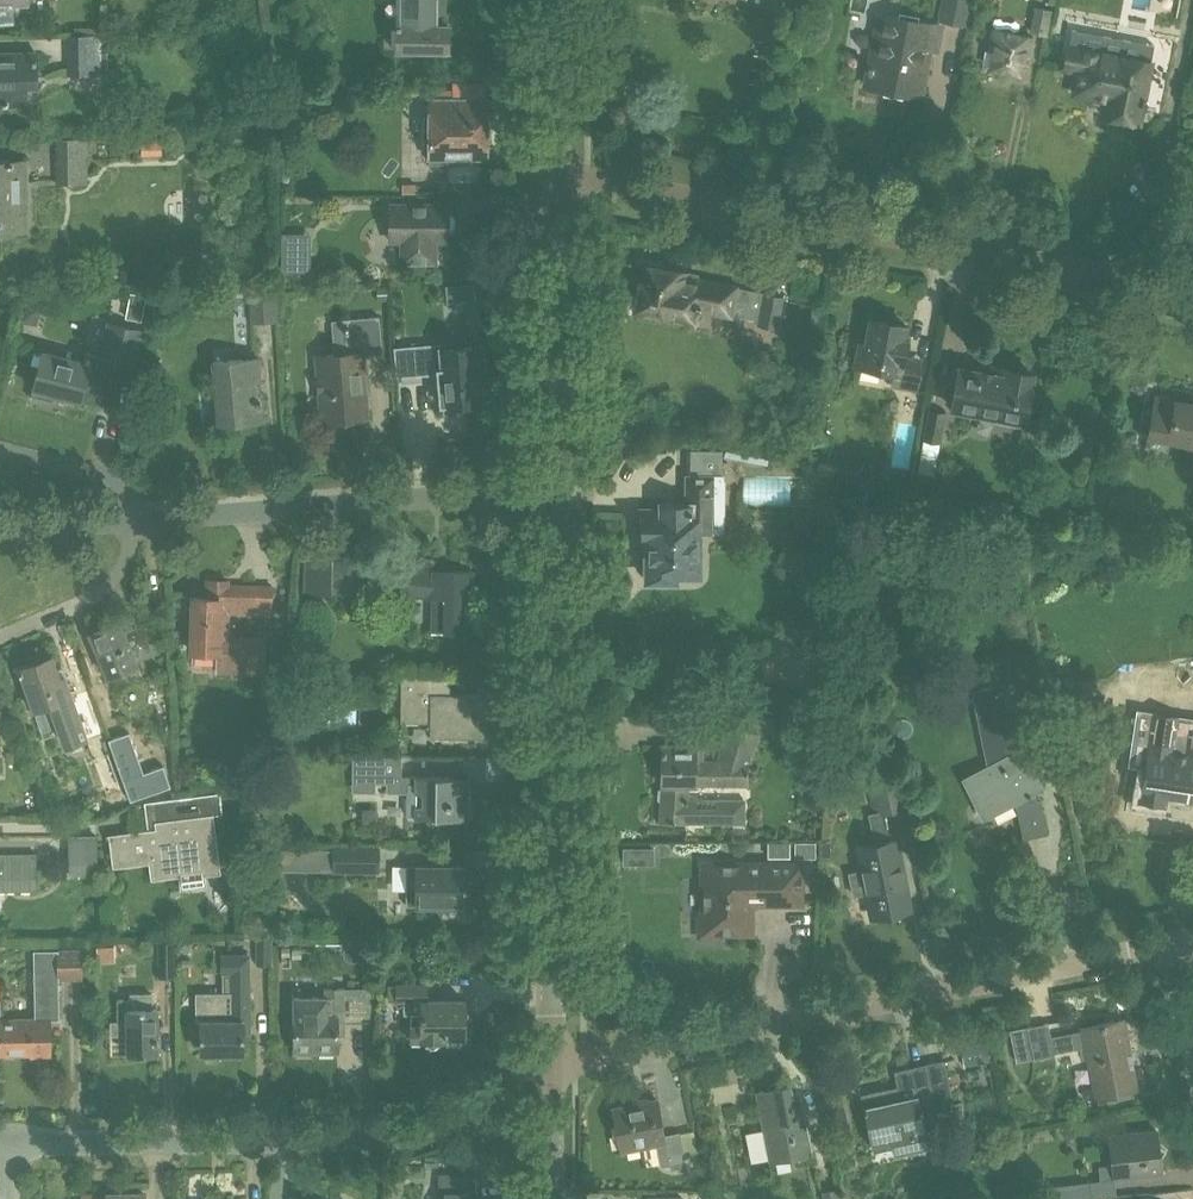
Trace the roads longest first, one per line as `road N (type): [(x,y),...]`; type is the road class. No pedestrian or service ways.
road 1 (residential): [(554,169),(1192,291)]
road 2 (residential): [(558,1064),(1167,946)]
road 3 (residential): [(558,1064),(557,482)]
road 4 (residential): [(9,1137),(63,1144),(393,1137),(558,1064)]
road 5 (residential): [(557,482),(0,530)]
road 6 (residential): [(557,482),(554,169)]
road 7 (residential): [(554,169),(552,0)]
road 8 (residential): [(558,1198),(558,1064)]
road 9 (residential): [(1192,1071),(1167,946)]

